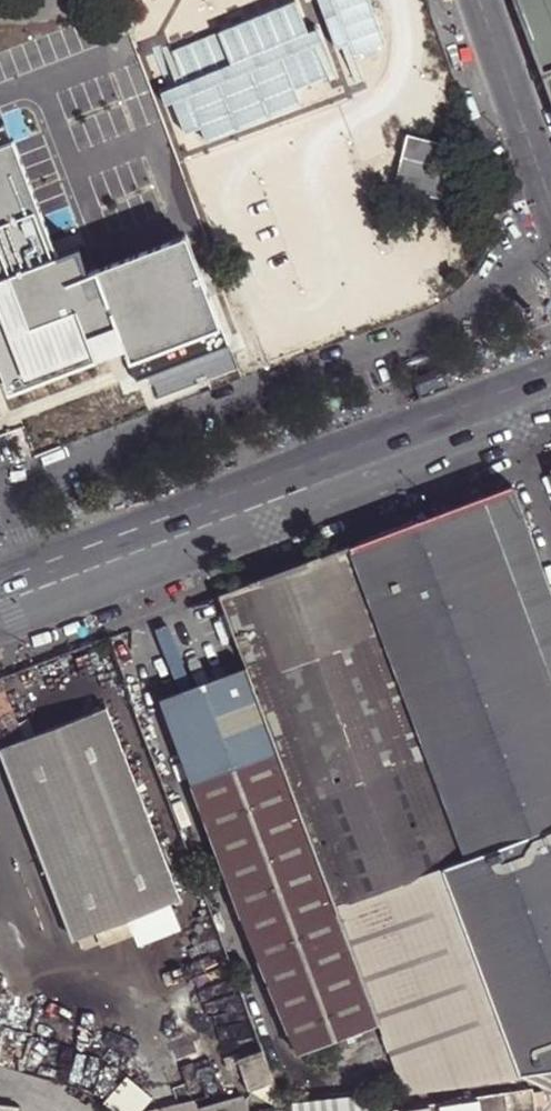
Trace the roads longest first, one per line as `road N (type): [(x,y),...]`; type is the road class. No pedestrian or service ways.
road 1 (primary): [(0,601),(550,397)]
road 2 (unclassified): [(480,0),(550,194)]

